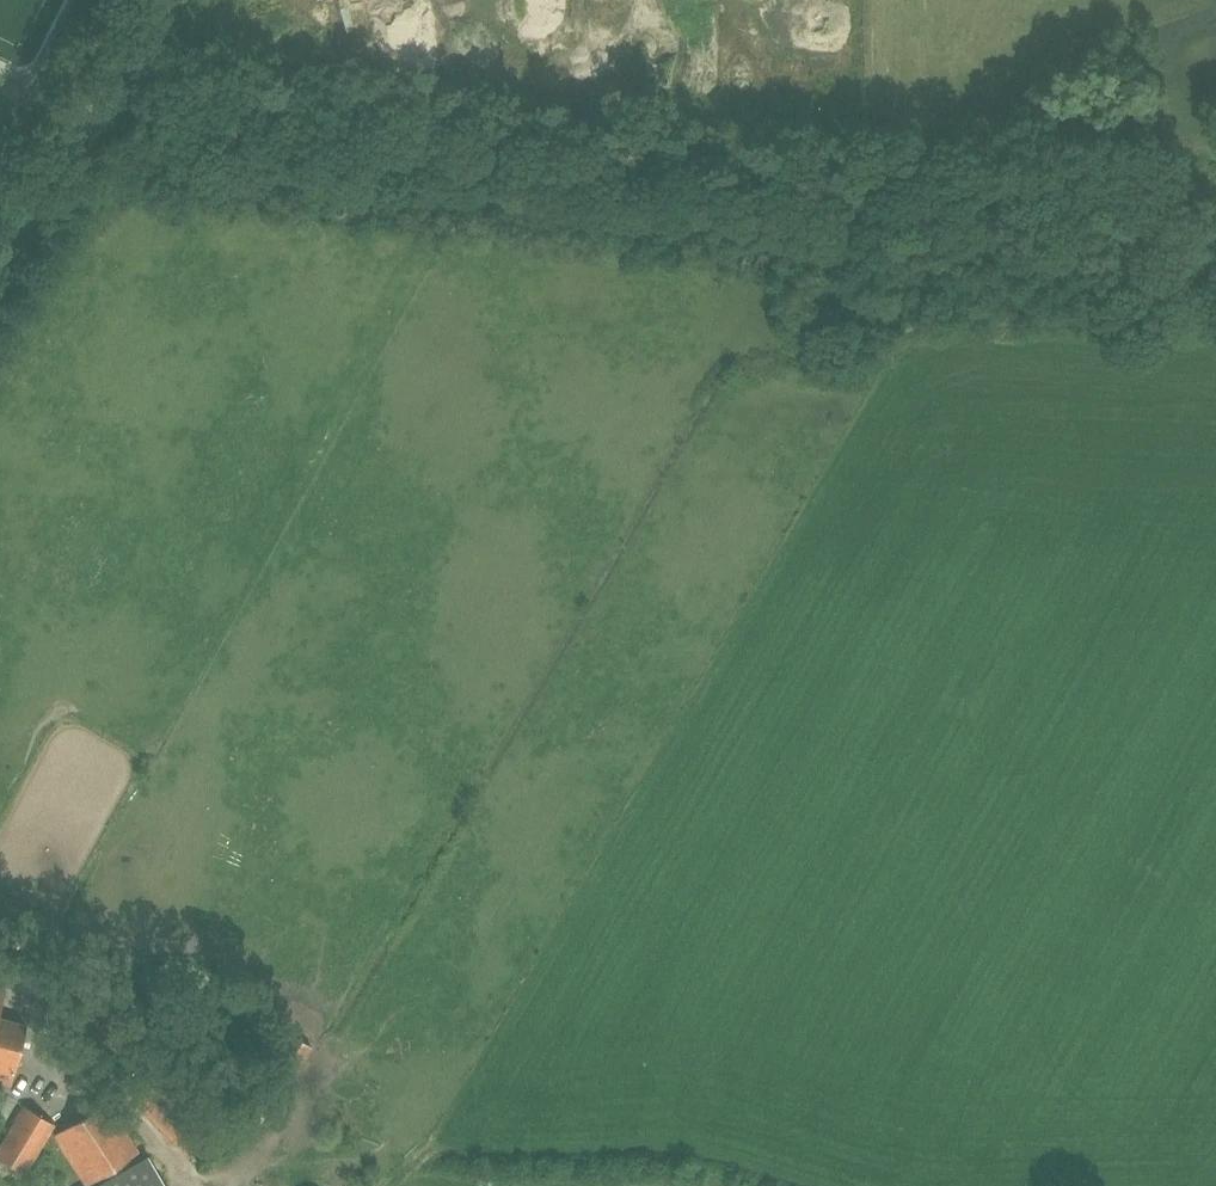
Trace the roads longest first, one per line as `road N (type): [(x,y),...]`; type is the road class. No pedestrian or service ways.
road 1 (unclassified): [(0,278),(159,0)]

